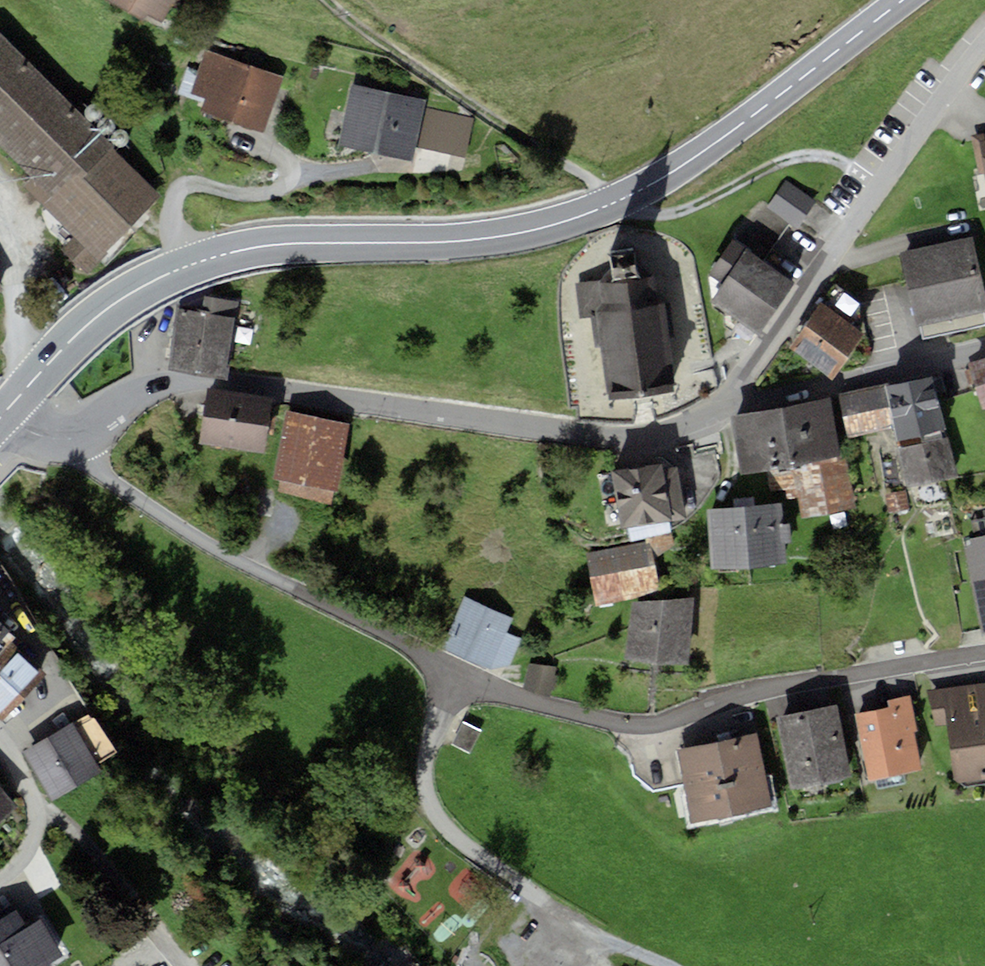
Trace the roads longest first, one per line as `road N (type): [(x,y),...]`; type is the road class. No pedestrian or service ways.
road 1 (primary): [(904,0),(719,141),(621,199),(541,228),(479,239),(274,245),(219,256),(146,284),(92,320),(6,412)]
road 2 (residential): [(984,654),(742,694),(650,726),(627,725),(454,677),(233,558),(106,478),(76,438)]
road 3 (residential): [(723,403),(681,428),(609,440),(209,380),(131,396),(76,438)]
road 4 (track): [(327,0),(433,79),(645,213),(691,207),(802,157),(841,161),(879,188)]
road 5 (residential): [(723,403),(984,46)]
road 6 (track): [(454,677),(425,771),(433,810),(474,857),(596,932),(668,965)]
road 7 (residential): [(984,348),(723,403)]
road 8 (residential): [(0,736),(39,810),(23,857),(0,878)]

